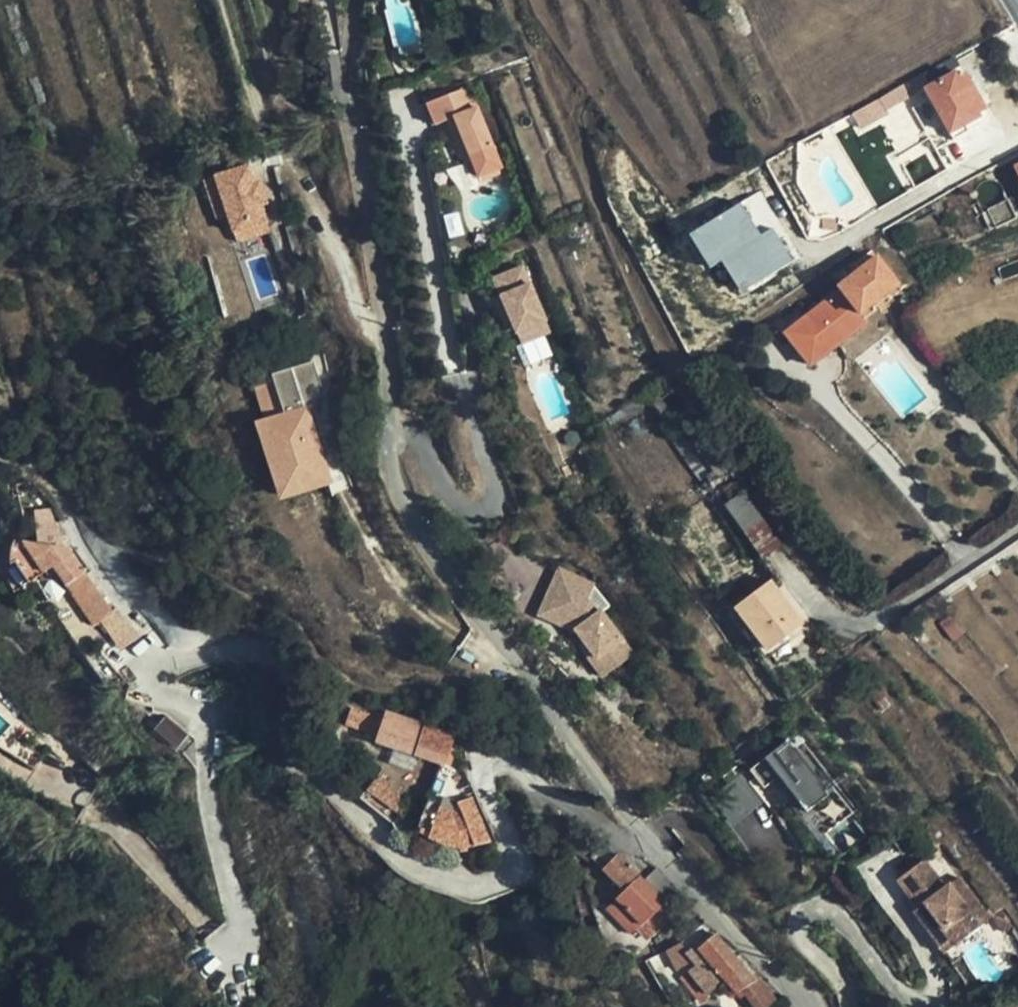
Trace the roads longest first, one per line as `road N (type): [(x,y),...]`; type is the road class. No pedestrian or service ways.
road 1 (residential): [(808,1006),(650,843),(428,547),(406,502),(394,470),(387,331),(350,107),(357,0)]
road 2 (residential): [(1017,528),(874,623),(840,625),(811,599)]

